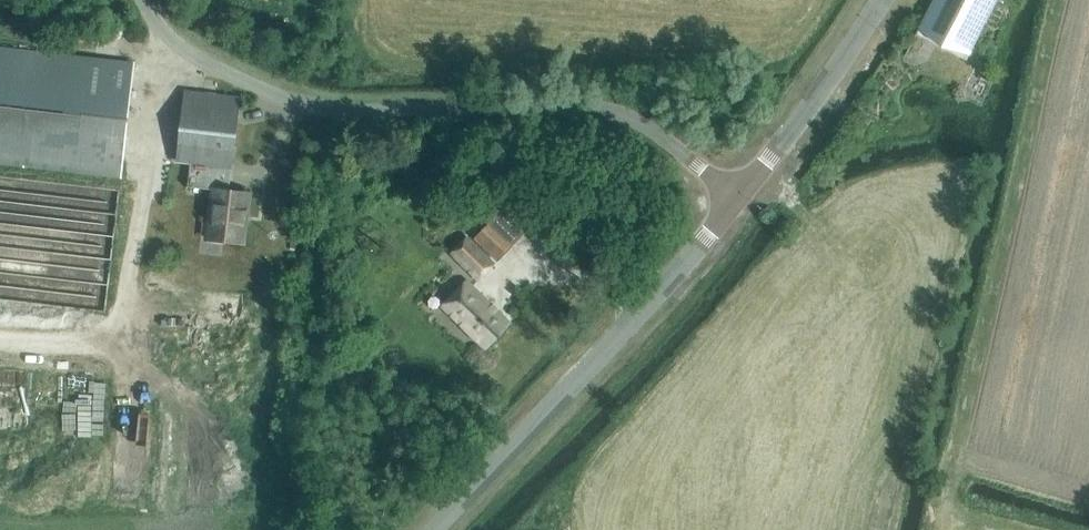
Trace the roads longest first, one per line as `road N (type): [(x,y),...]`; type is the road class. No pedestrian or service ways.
road 1 (unclassified): [(742,196),(660,132),(596,107),(371,111),(298,103),(188,52),(143,0)]
road 2 (unclassified): [(439,529),(742,196)]
road 3 (unclassified): [(742,196),(891,0)]

